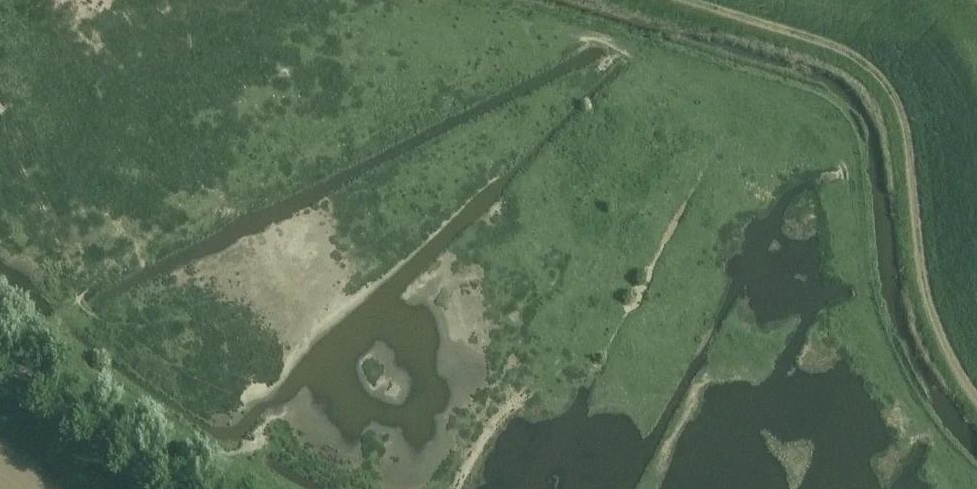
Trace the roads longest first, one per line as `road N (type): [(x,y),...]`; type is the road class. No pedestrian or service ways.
road 1 (track): [(680,0),(853,55),(889,84),(902,112),(928,303),(976,397)]
road 2 (unclassified): [(174,488),(0,353)]

